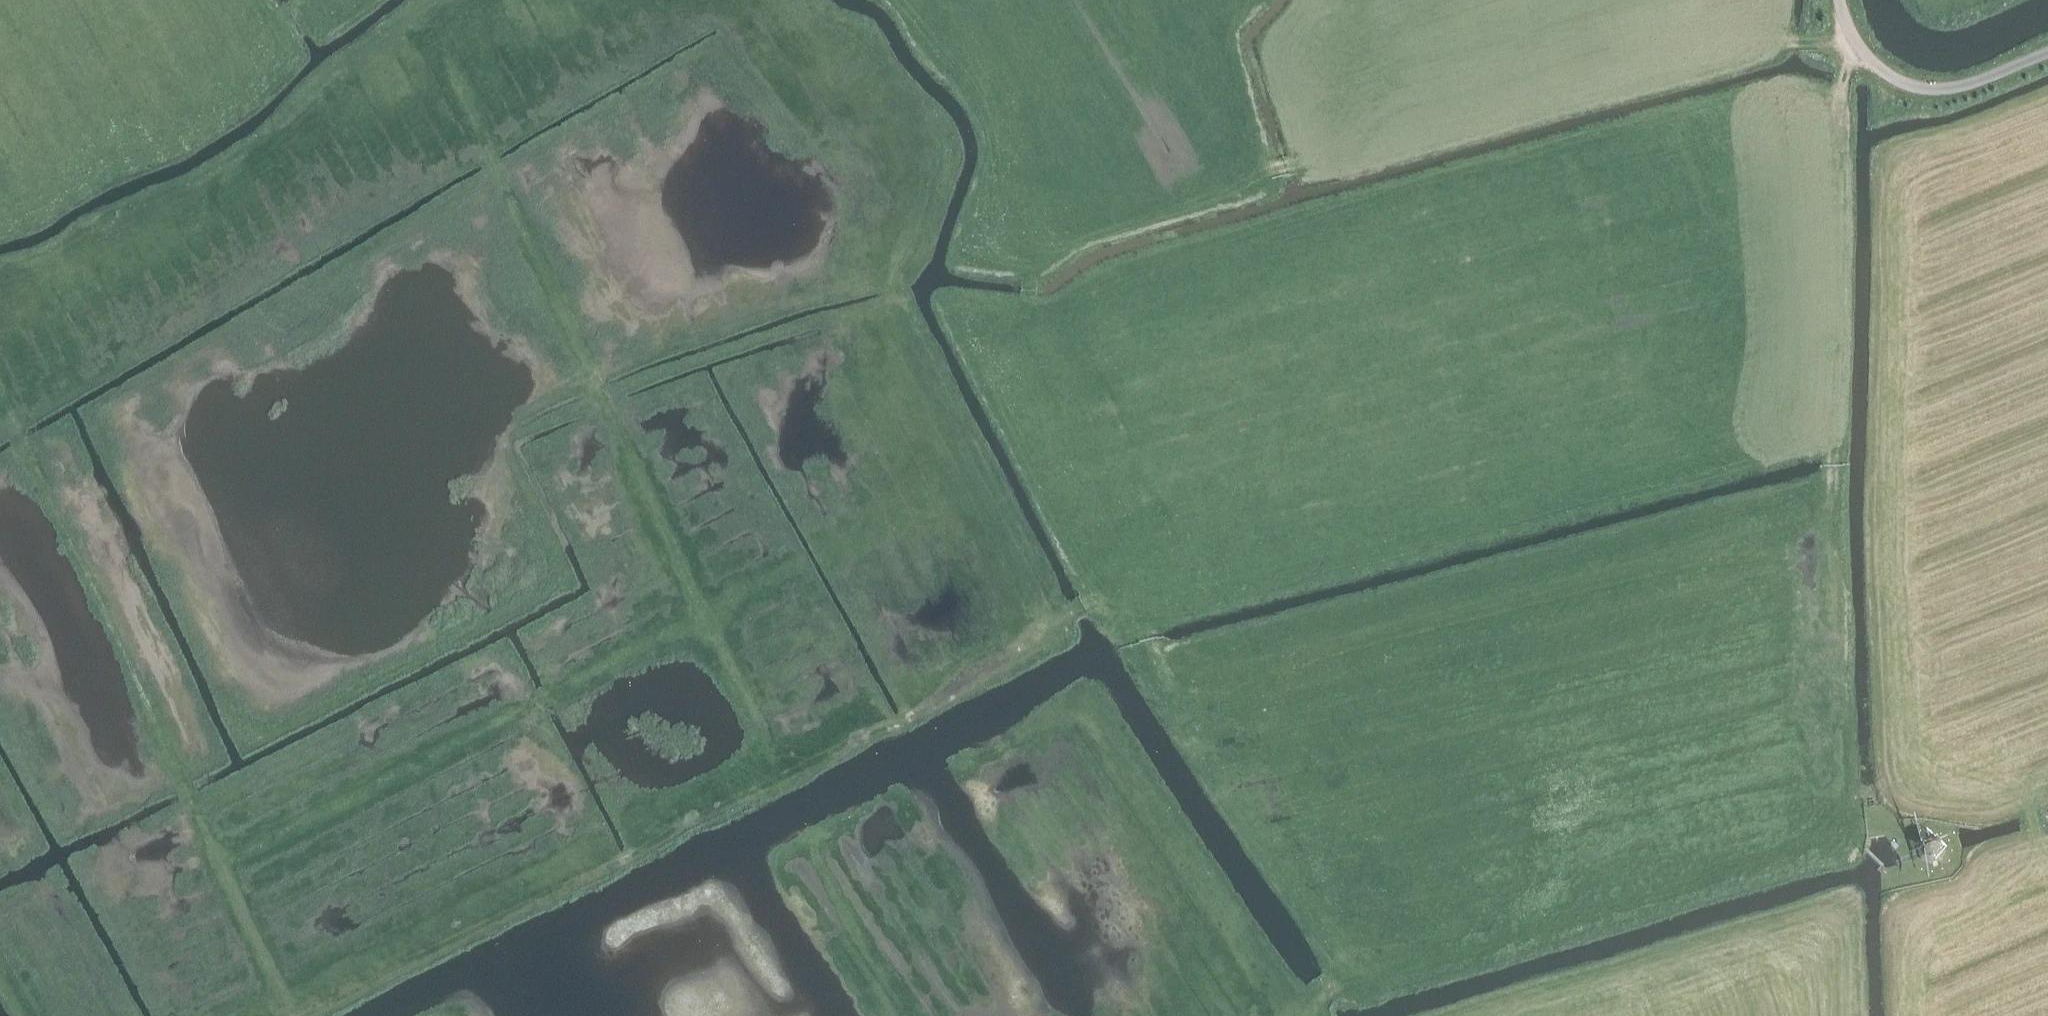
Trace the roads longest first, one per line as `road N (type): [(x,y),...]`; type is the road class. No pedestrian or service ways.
road 1 (unclassified): [(2047,53),(1949,89),(1914,88),(1856,45),(1839,0)]

